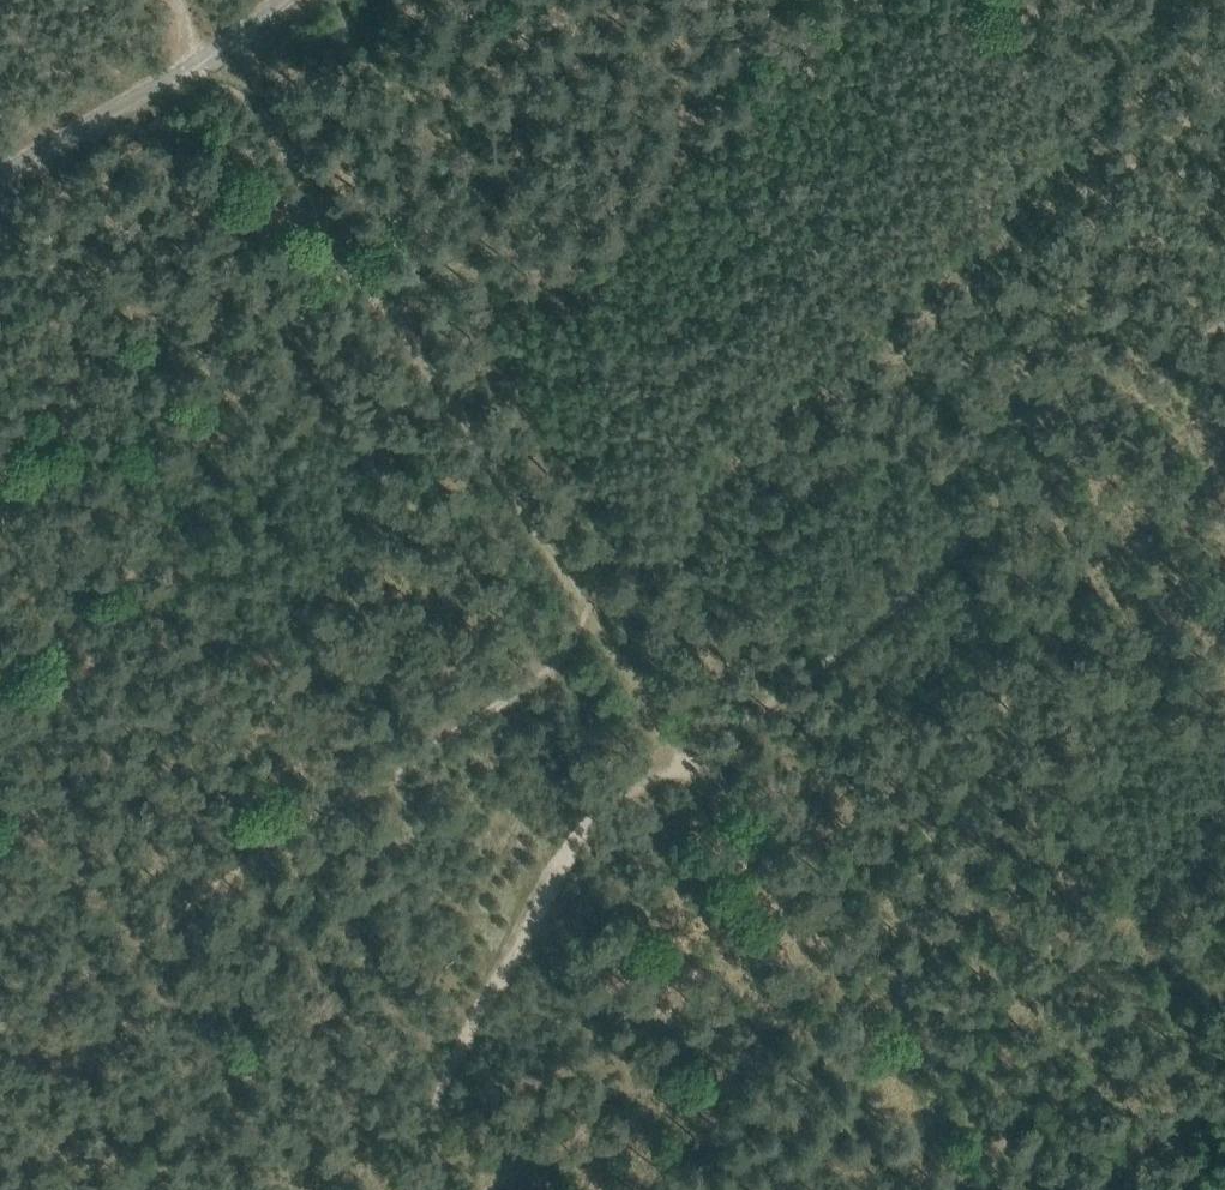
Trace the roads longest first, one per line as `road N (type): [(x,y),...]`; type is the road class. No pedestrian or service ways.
road 1 (track): [(227,61),(628,656)]
road 2 (track): [(985,1189),(628,656)]

